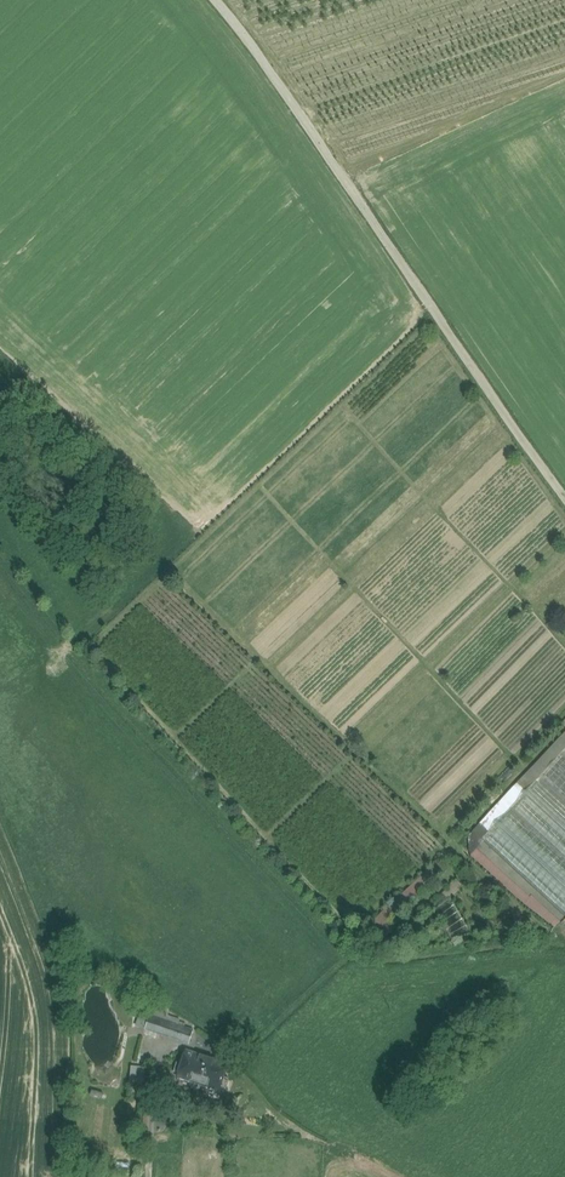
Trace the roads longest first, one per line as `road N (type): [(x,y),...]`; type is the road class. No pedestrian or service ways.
road 1 (residential): [(564,487),(302,98),(222,0)]

